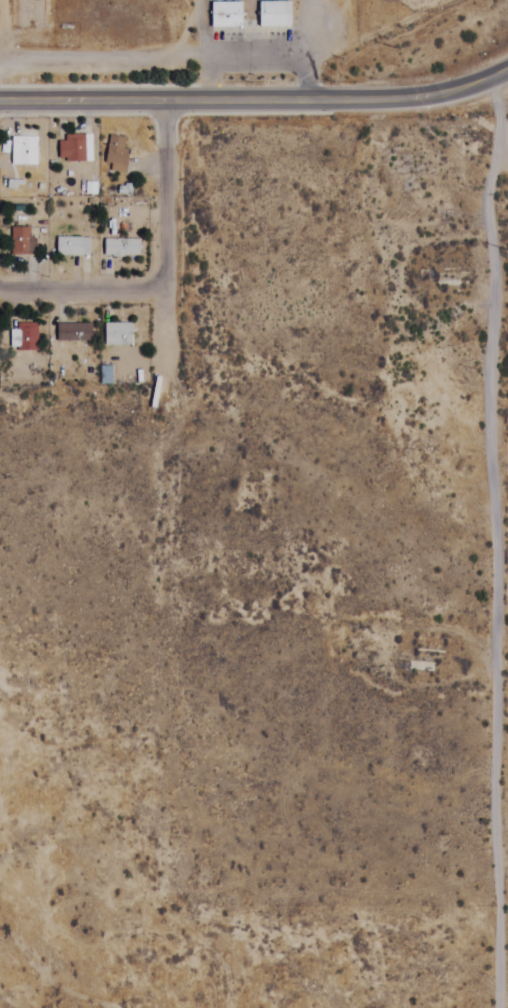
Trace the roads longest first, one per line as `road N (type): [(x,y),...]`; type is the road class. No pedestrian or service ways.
road 1 (tertiary): [(0,104),(409,98),(507,72)]
road 2 (residential): [(155,103),(156,295),(0,293)]

